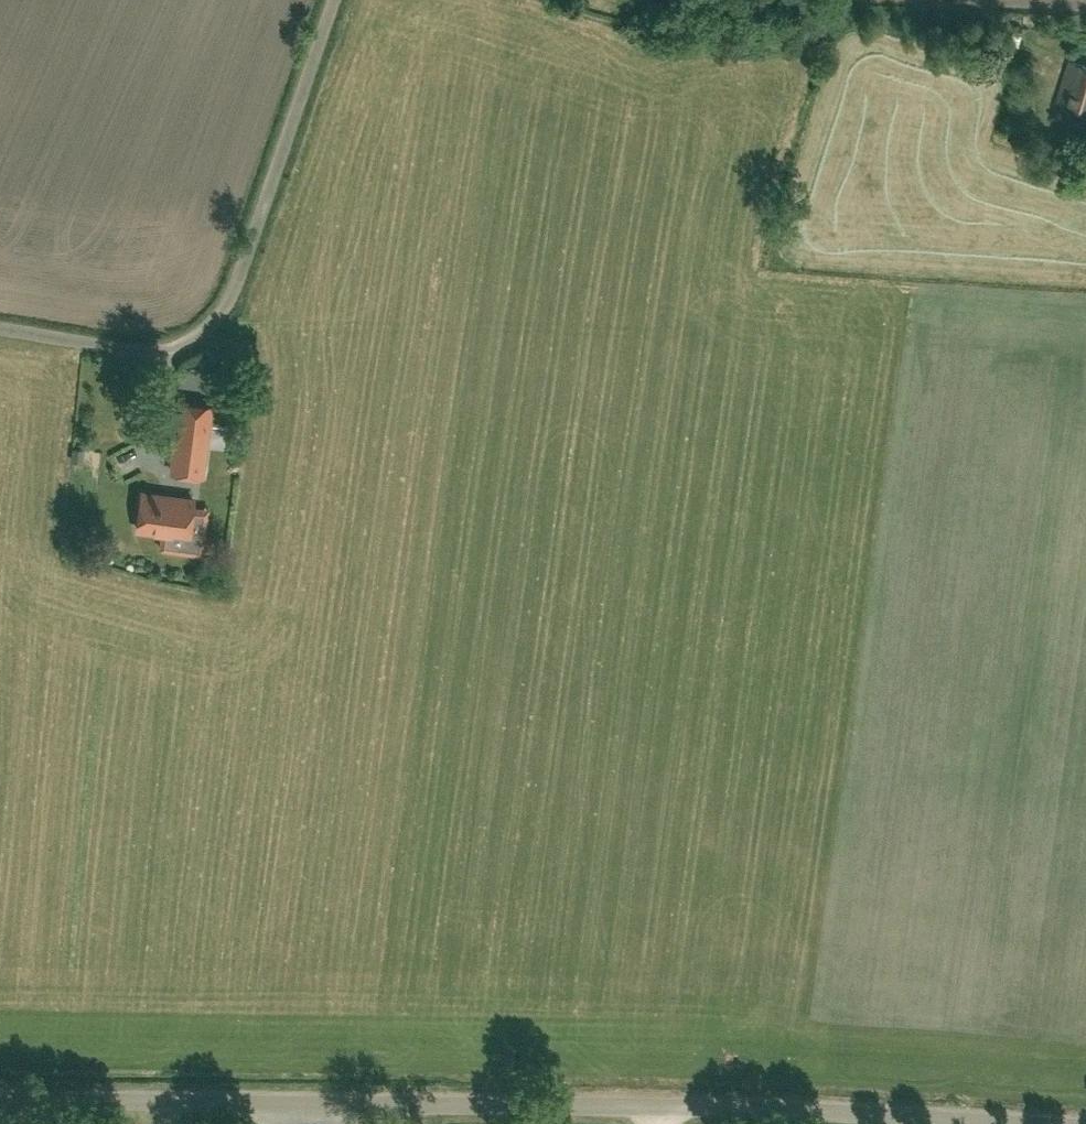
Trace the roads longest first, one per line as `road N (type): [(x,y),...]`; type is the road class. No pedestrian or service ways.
road 1 (unclassified): [(1057,1123),(562,1104),(0,1102)]

